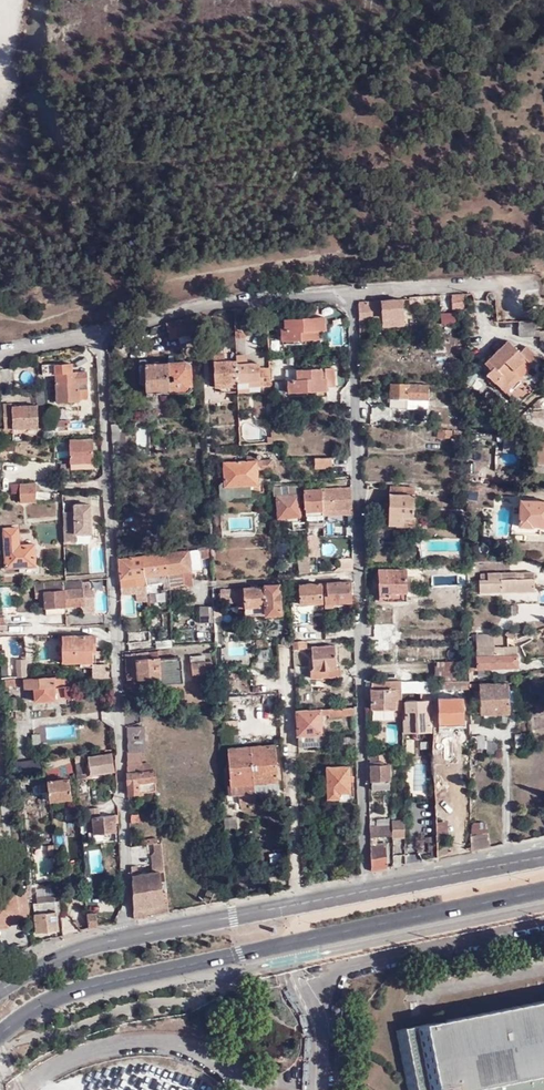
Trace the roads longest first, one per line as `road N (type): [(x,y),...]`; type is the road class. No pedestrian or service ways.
road 1 (residential): [(125,938),(104,332)]
road 2 (residential): [(355,291),(367,891)]
road 3 (primary): [(0,1031),(57,996),(97,984),(543,889)]
road 4 (residential): [(355,291),(203,306),(104,332)]
road 5 (primary): [(367,891),(125,938)]
road 6 (primary): [(543,858),(367,891)]
road 7 (residential): [(523,281),(355,291)]
road 8 (primary): [(125,938),(85,948),(0,990)]

